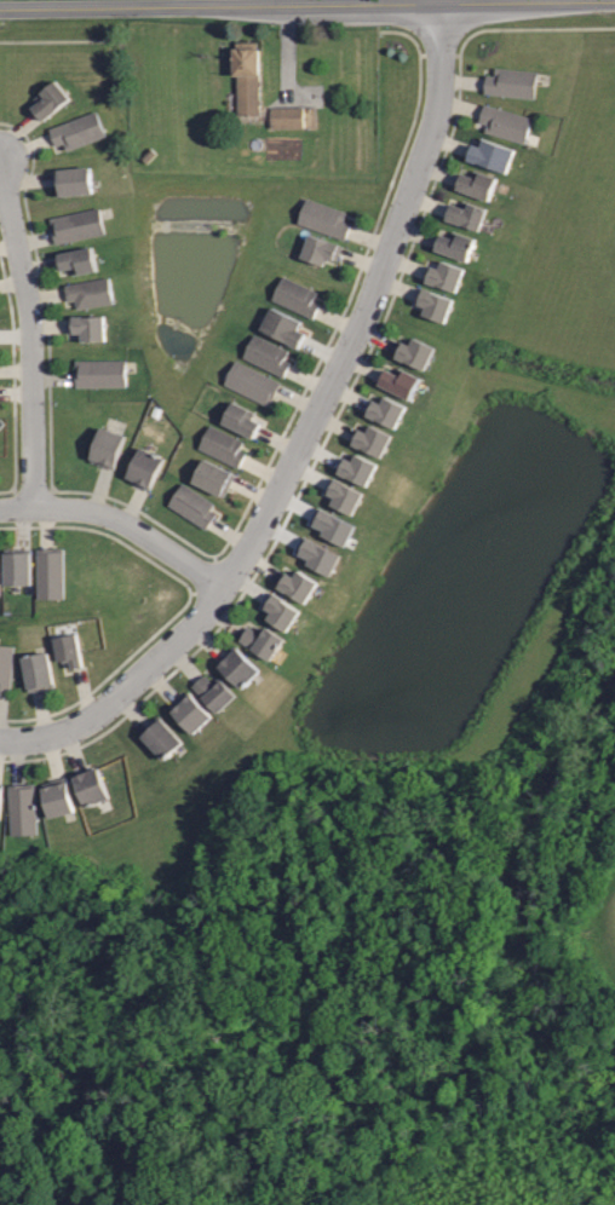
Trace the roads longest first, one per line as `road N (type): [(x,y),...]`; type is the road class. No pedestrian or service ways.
road 1 (residential): [(0,739),(63,732),(104,710),(206,615),(255,538),(367,312),(430,138),(441,91),(442,4)]
road 2 (tertiary): [(0,10),(614,1)]
road 3 (residential): [(0,165),(31,315),(34,509)]
road 4 (residential): [(224,589),(102,513),(0,510)]

